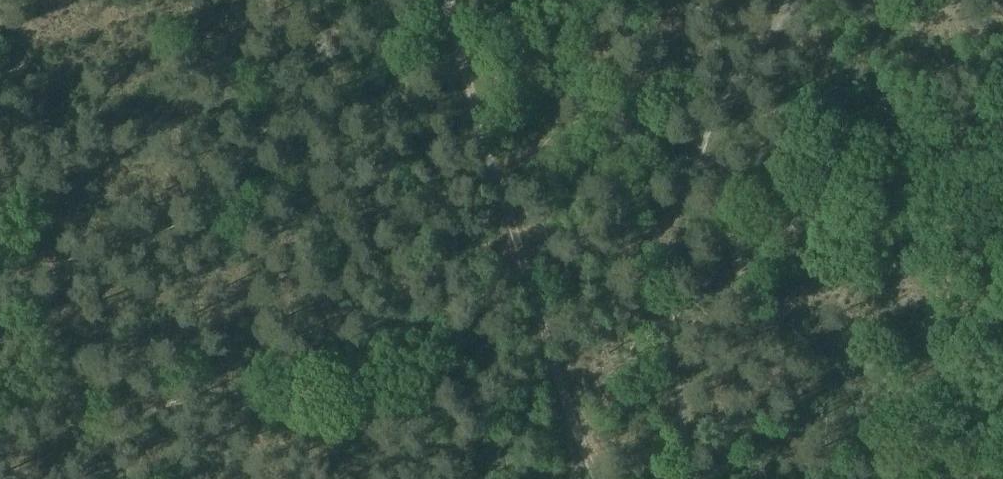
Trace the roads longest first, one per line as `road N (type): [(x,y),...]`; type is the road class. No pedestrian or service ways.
road 1 (track): [(447,15),(595,478)]

